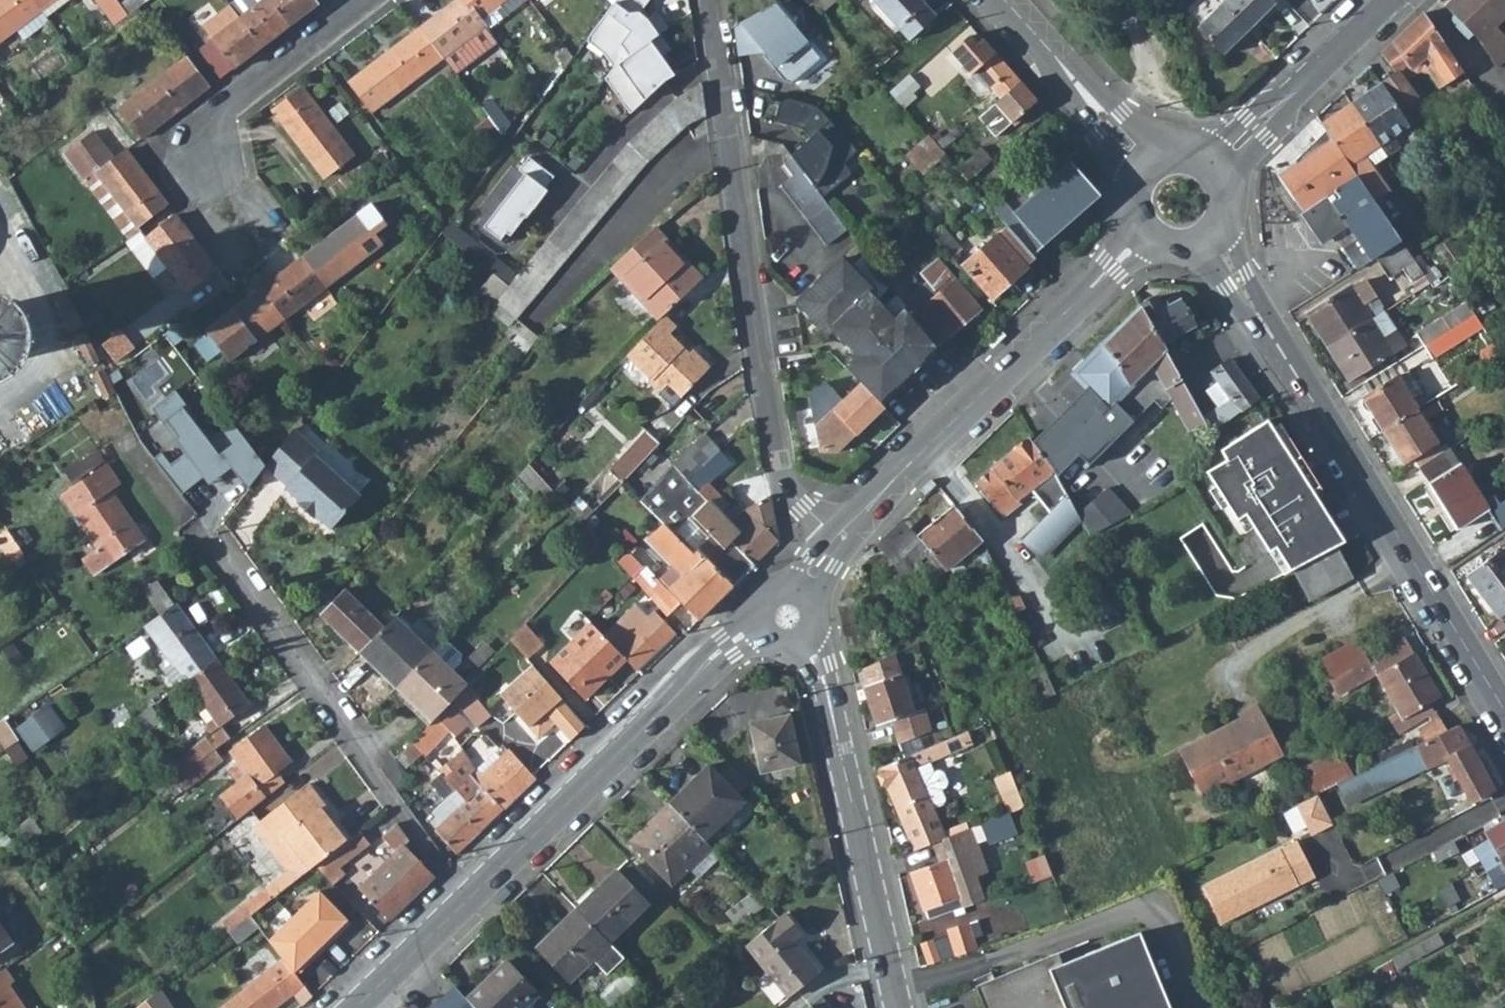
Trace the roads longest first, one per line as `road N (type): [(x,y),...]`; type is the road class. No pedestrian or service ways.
road 1 (tertiary): [(349,1007),(711,658),(788,616)]
road 2 (residential): [(714,0),(781,473),(840,538)]
road 3 (residential): [(1215,228),(1504,708)]
road 4 (tertiary): [(840,538),(1142,231)]
road 5 (residential): [(788,616),(821,670),(898,1007)]
road 6 (residential): [(248,230),(209,166),(220,121),(368,0)]
road 7 (tertiary): [(1214,166),(1384,0)]
road 8 (residential): [(1005,0),(1144,161)]

